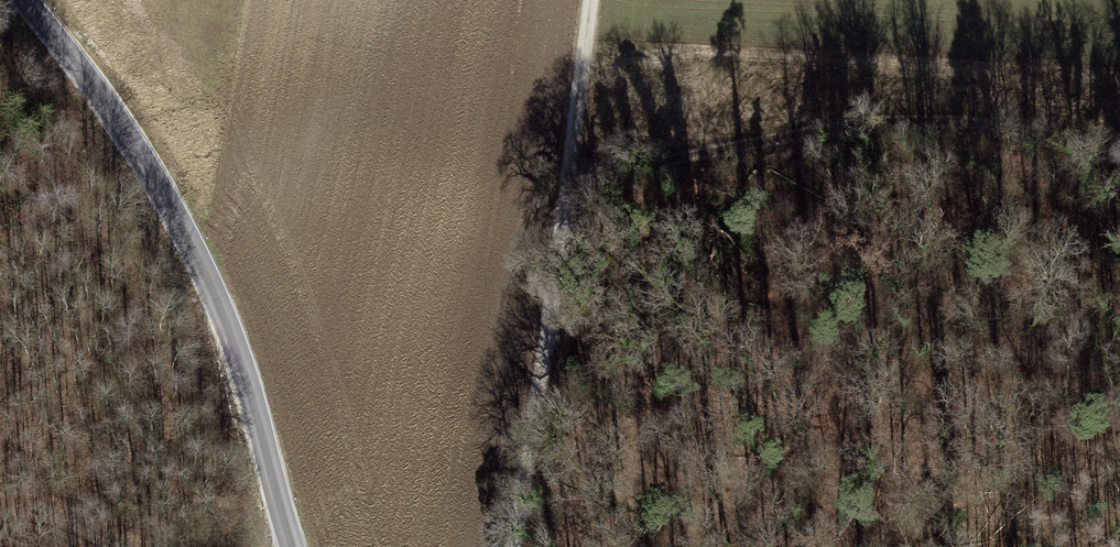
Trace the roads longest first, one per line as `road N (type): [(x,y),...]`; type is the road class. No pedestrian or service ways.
road 1 (tertiary): [(18,0),(101,94),(173,205),(236,344),(297,546)]
road 2 (track): [(570,170),(887,125),(1119,152)]
road 3 (track): [(512,546),(588,0)]
road 4 (track): [(0,500),(55,507),(137,546)]

